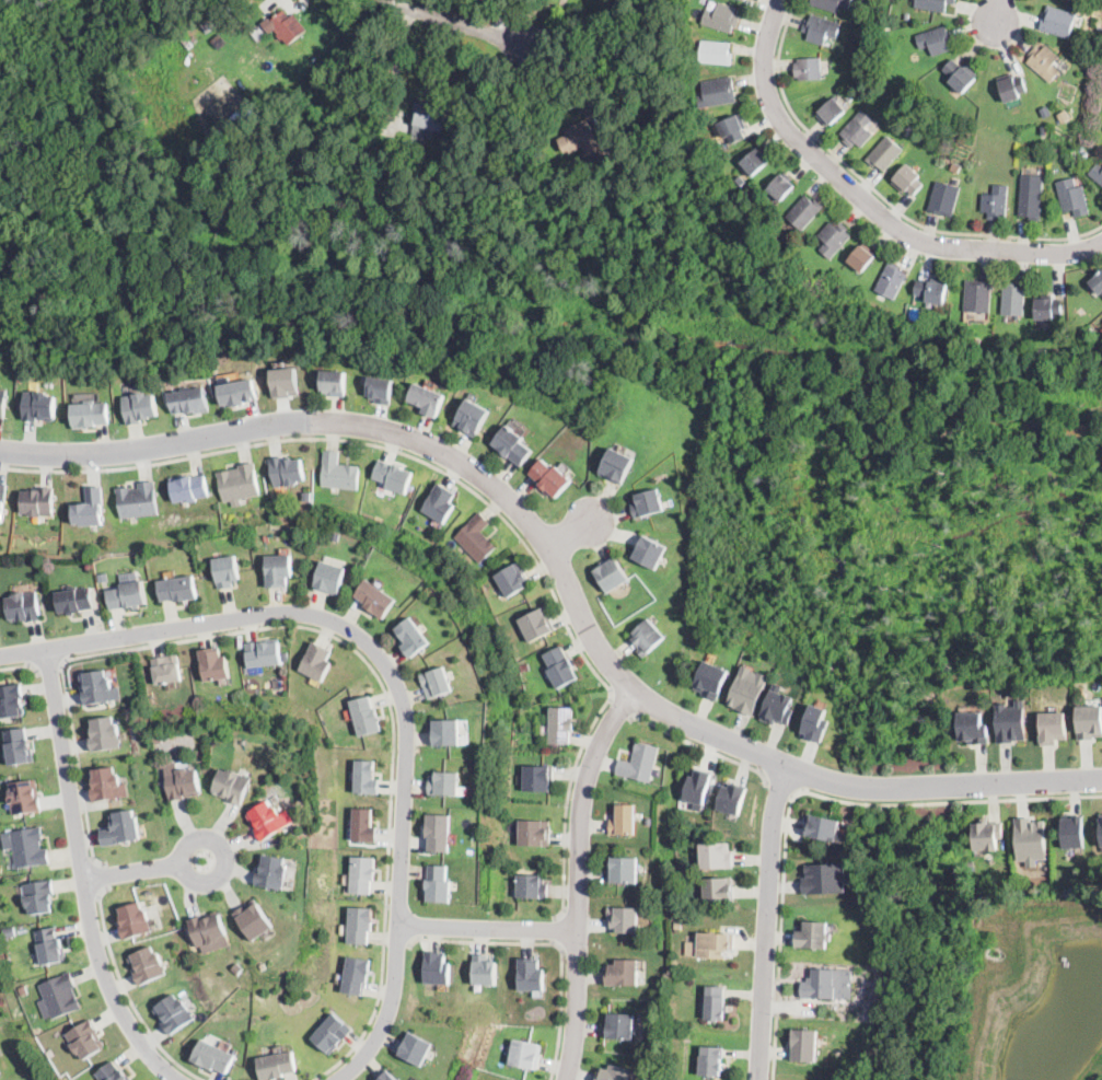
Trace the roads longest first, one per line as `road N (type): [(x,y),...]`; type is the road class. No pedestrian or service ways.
road 1 (residential): [(0,451),(88,455),(313,421),(406,437),(510,499),(550,546),(617,673),(691,727),(845,783),(1101,778)]
road 2 (residential): [(0,655),(265,614),(295,612),(347,628),(384,662),(406,712),(397,927)]
road 3 (residential): [(782,0),(766,67),(775,109),(810,154),(878,214),(906,235),(958,249),(1060,254),(1101,244)]
road 4 (residential): [(180,1079),(144,1047),(103,972),(46,648)]
road 5 (residential): [(633,689),(585,785),(568,1079)]
road 6 (residential): [(789,765),(773,828),(759,1079)]
road 7 (residential): [(579,931),(397,927)]
road 8 (residential): [(397,927),(396,977),(380,1036),(338,1079)]
road 9 (residential): [(529,44),(392,0)]
road 10 (residential): [(205,860),(84,881)]

